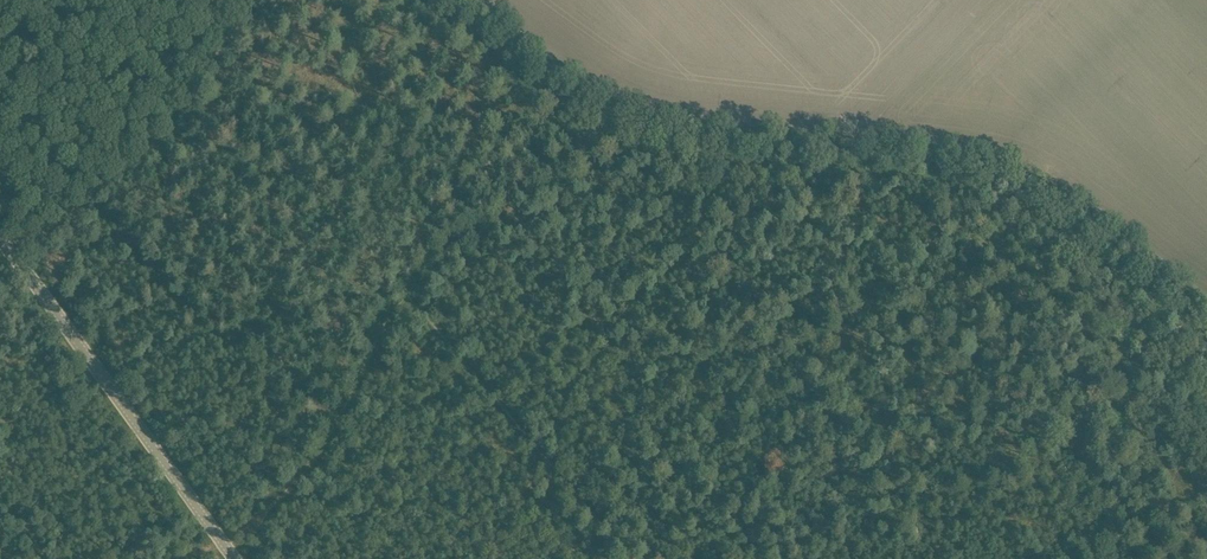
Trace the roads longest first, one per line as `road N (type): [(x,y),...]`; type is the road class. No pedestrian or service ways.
road 1 (track): [(425,0),(619,136),(989,188),(1206,334)]
road 2 (tertiary): [(236,558),(0,238)]
road 3 (track): [(10,249),(168,130),(254,0)]

